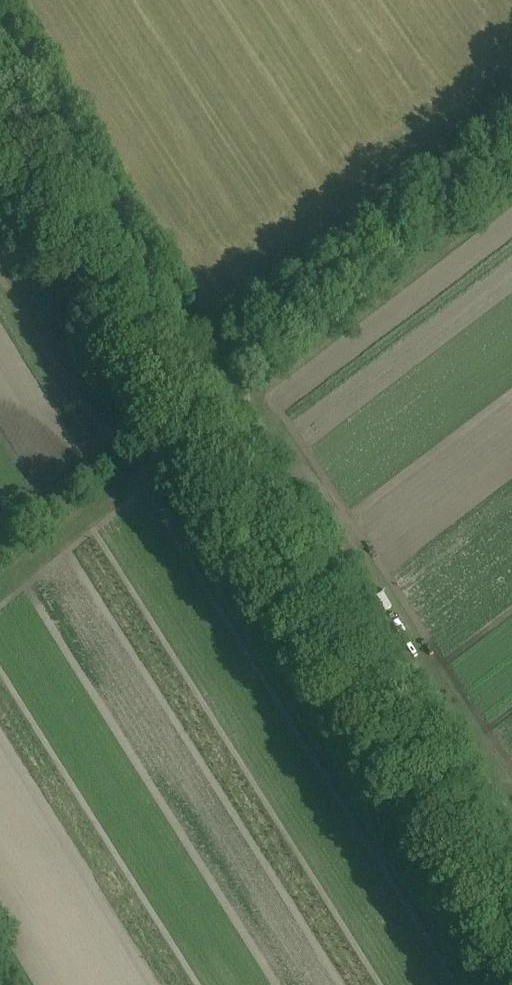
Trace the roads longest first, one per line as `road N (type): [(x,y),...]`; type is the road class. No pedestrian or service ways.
road 1 (track): [(0,128),(511,937)]

